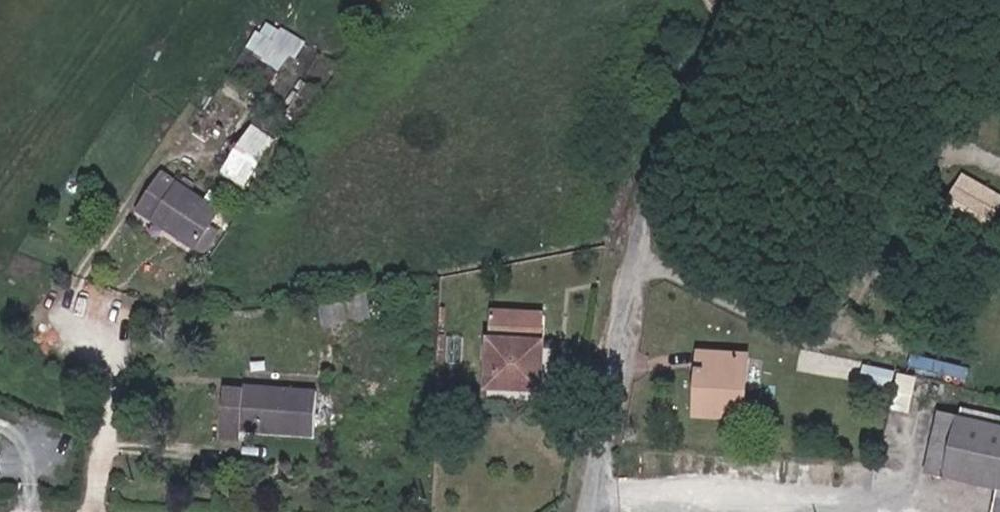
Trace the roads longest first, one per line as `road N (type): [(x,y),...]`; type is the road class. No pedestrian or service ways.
road 1 (residential): [(595,511),(631,273),(674,135),(741,0)]

